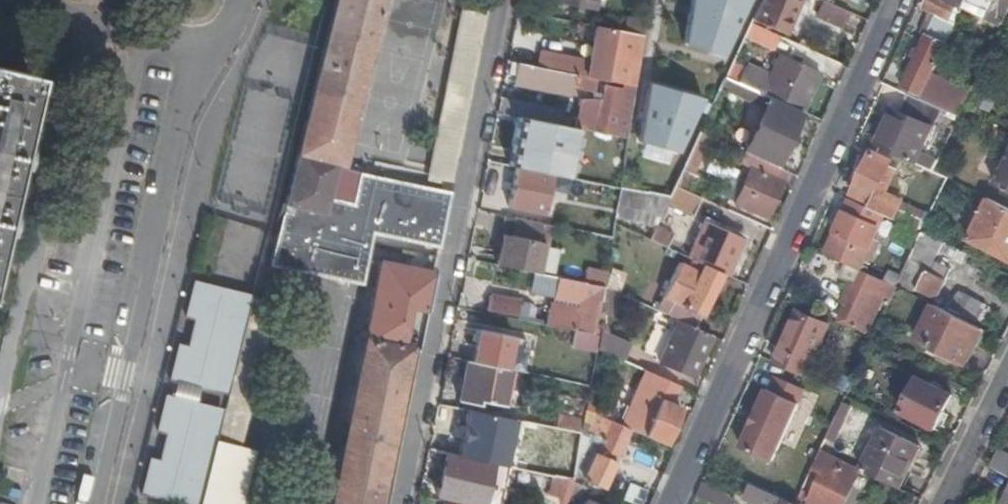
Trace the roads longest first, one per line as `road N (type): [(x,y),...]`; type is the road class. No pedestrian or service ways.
road 1 (residential): [(672,503),(899,0)]
road 2 (residential): [(240,0),(181,108),(92,503)]
road 3 (residential): [(943,503),(1007,374)]

